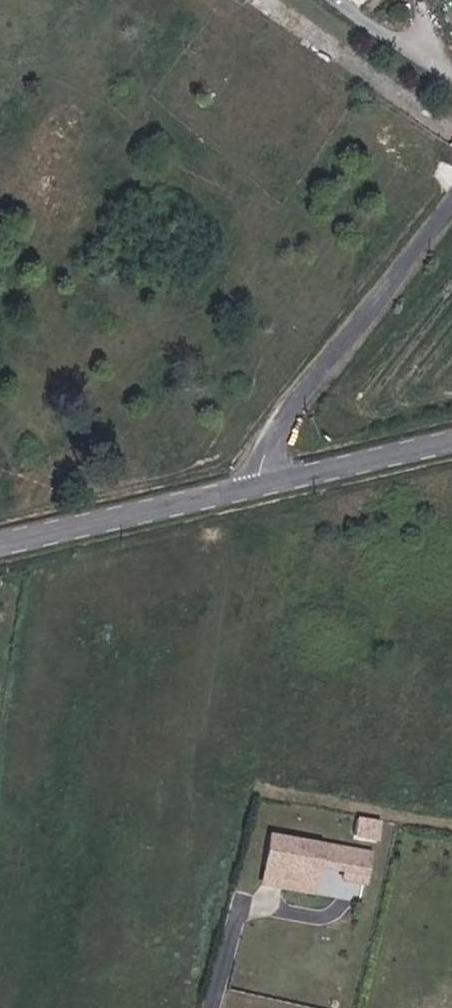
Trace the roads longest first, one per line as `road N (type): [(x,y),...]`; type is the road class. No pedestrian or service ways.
road 1 (unclassified): [(273,477),(297,399),(451,203)]
road 2 (tertiary): [(0,544),(273,477)]
road 3 (tertiary): [(273,477),(451,441)]

